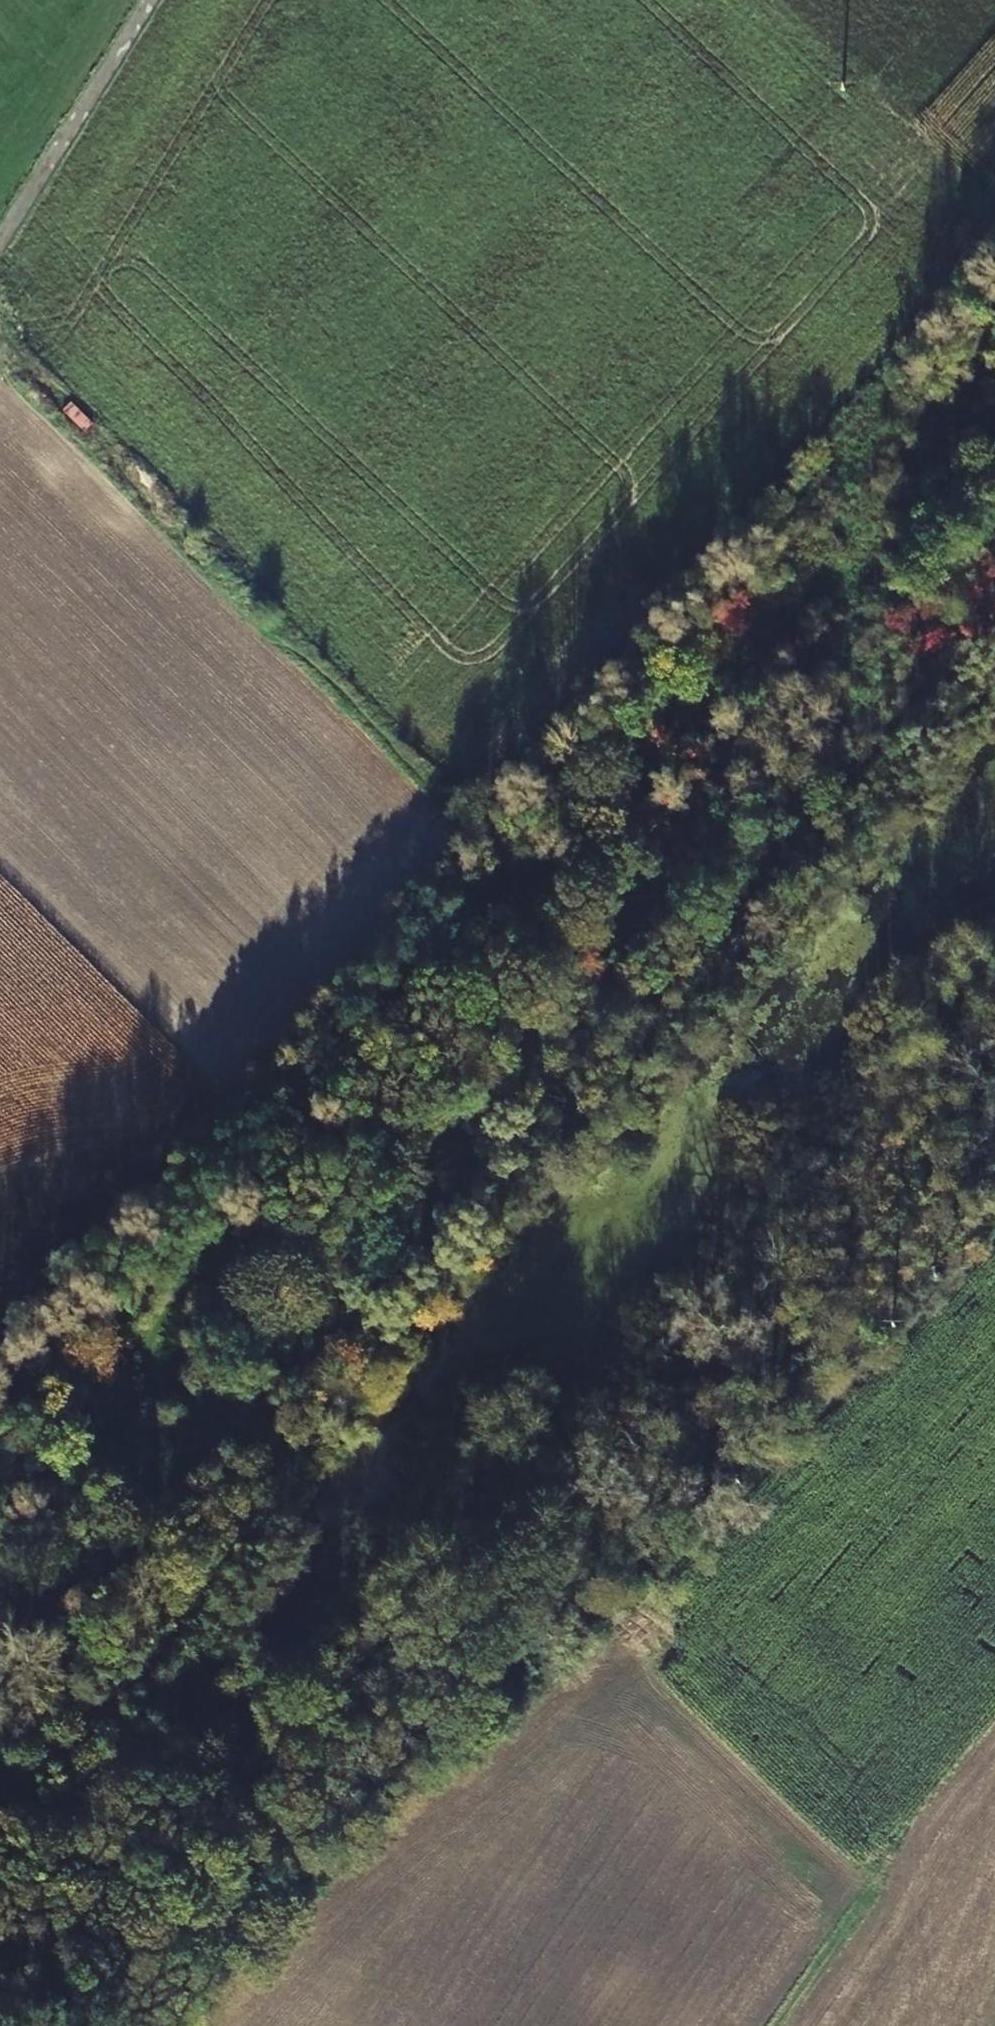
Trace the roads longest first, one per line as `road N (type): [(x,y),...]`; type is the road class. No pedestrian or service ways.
road 1 (track): [(0,246),(153,0)]
road 2 (track): [(0,1802),(122,1672),(131,1645),(125,1633)]

